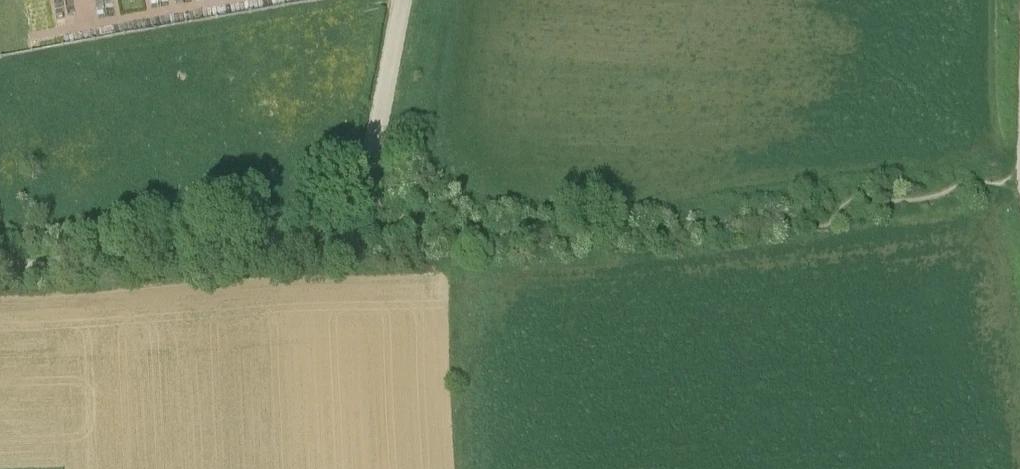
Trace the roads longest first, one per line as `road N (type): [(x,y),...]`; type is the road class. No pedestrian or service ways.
road 1 (unclassified): [(0,249),(300,226),(334,209),(363,169),(401,0)]

